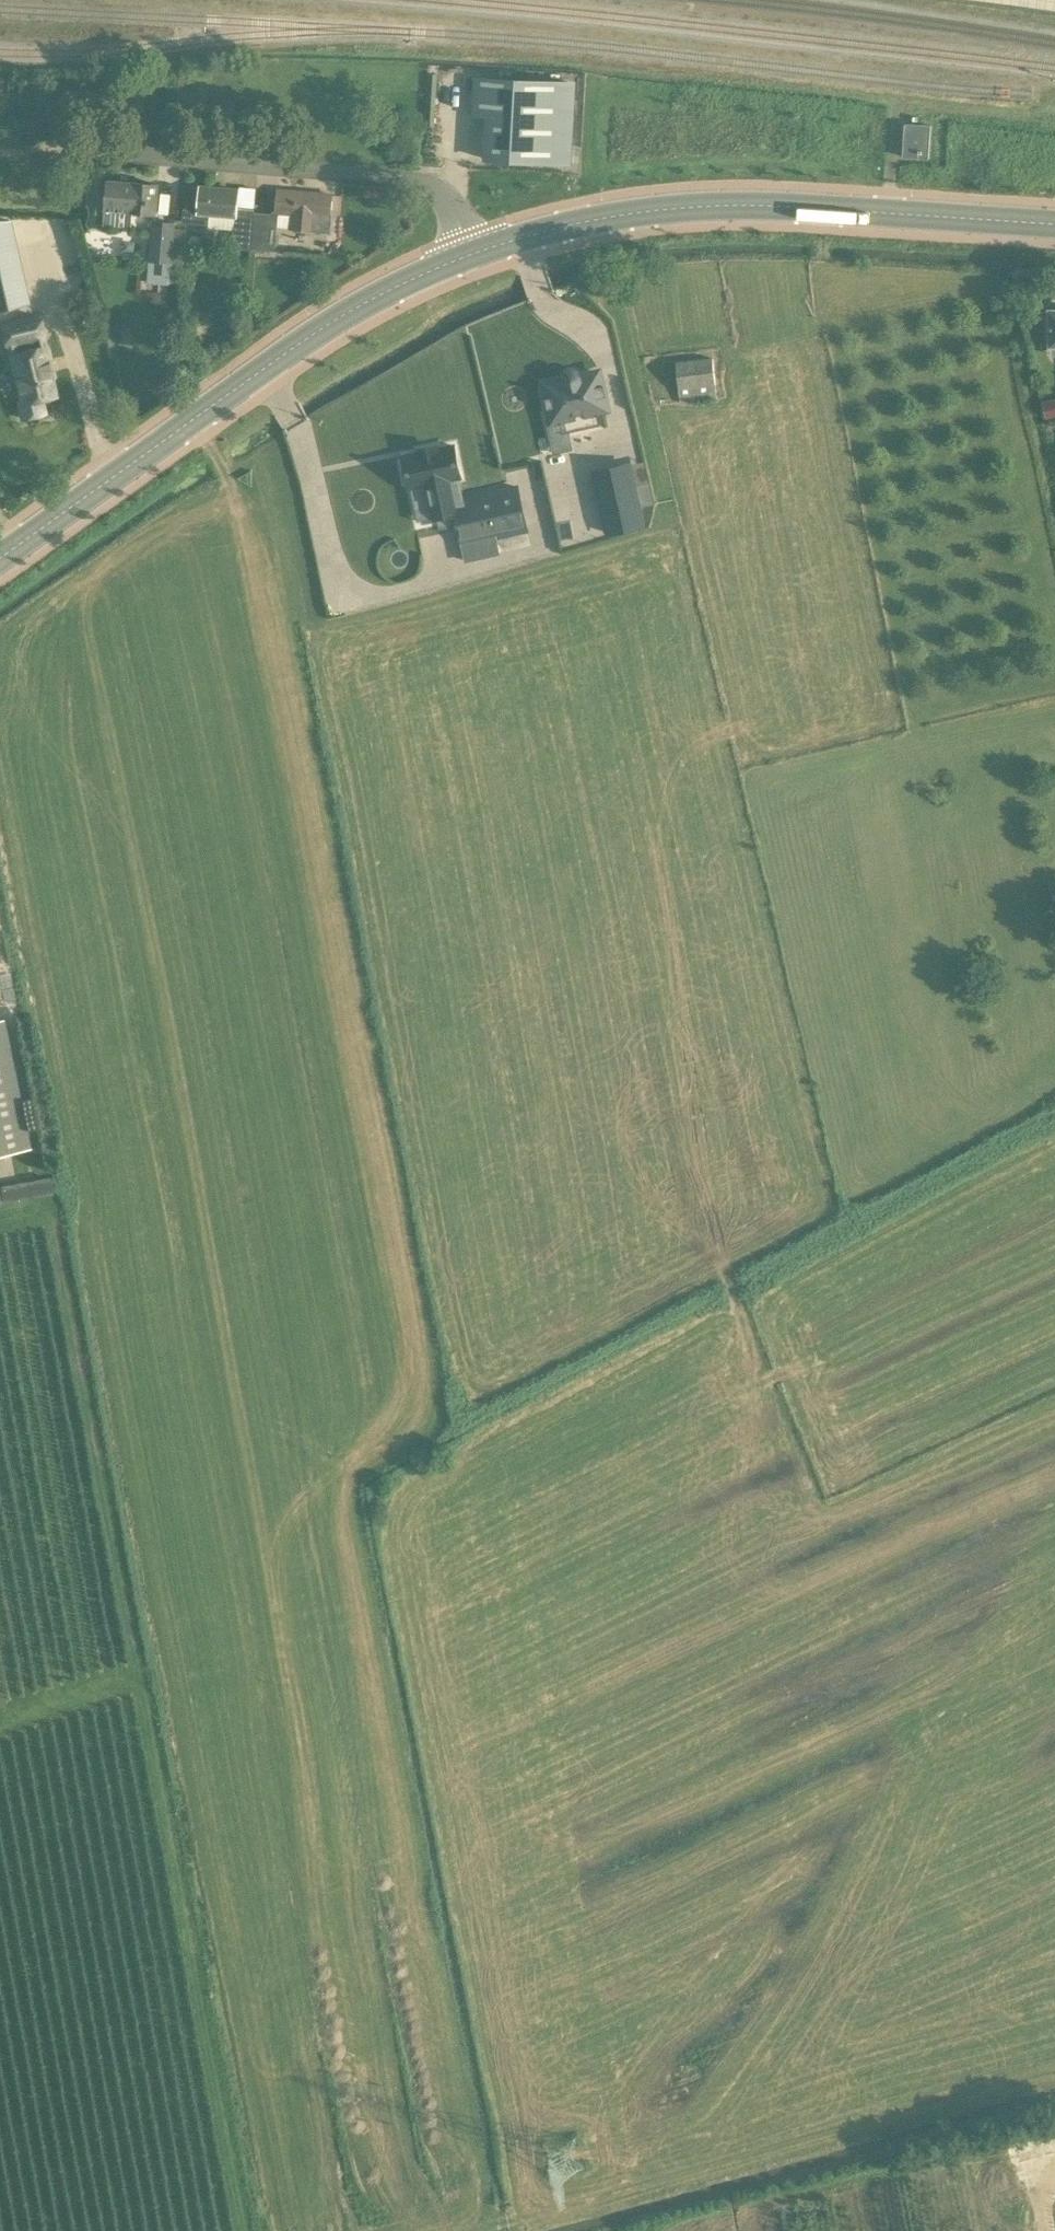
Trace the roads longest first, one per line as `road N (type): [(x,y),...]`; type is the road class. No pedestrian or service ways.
road 1 (tertiary): [(477,264),(721,213),(1054,235)]
road 2 (tertiary): [(0,551),(223,393),(426,279),(477,264)]
road 3 (residential): [(477,264),(444,190),(432,181),(85,155)]

